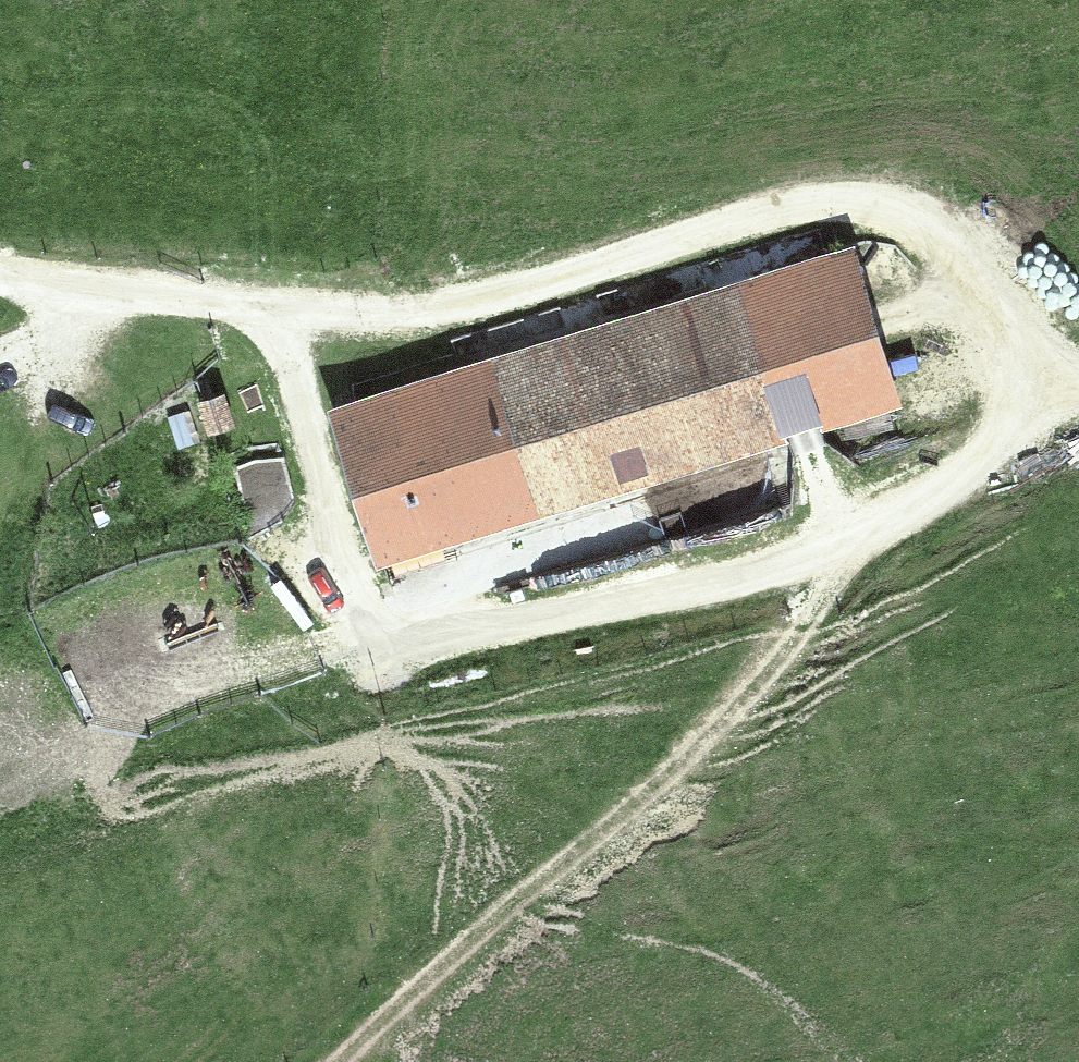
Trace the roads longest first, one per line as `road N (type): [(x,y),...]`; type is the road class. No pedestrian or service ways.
road 1 (track): [(0,276),(270,310),(385,312),(497,296),(742,220),(859,203),(933,227),(967,254),(1043,381)]
road 2 (track): [(270,310),(359,599),(387,635),(409,641),(472,636),(838,553),(950,484),(1043,381)]
road 3 (track): [(838,553),(828,589),(773,672),(361,1061)]

